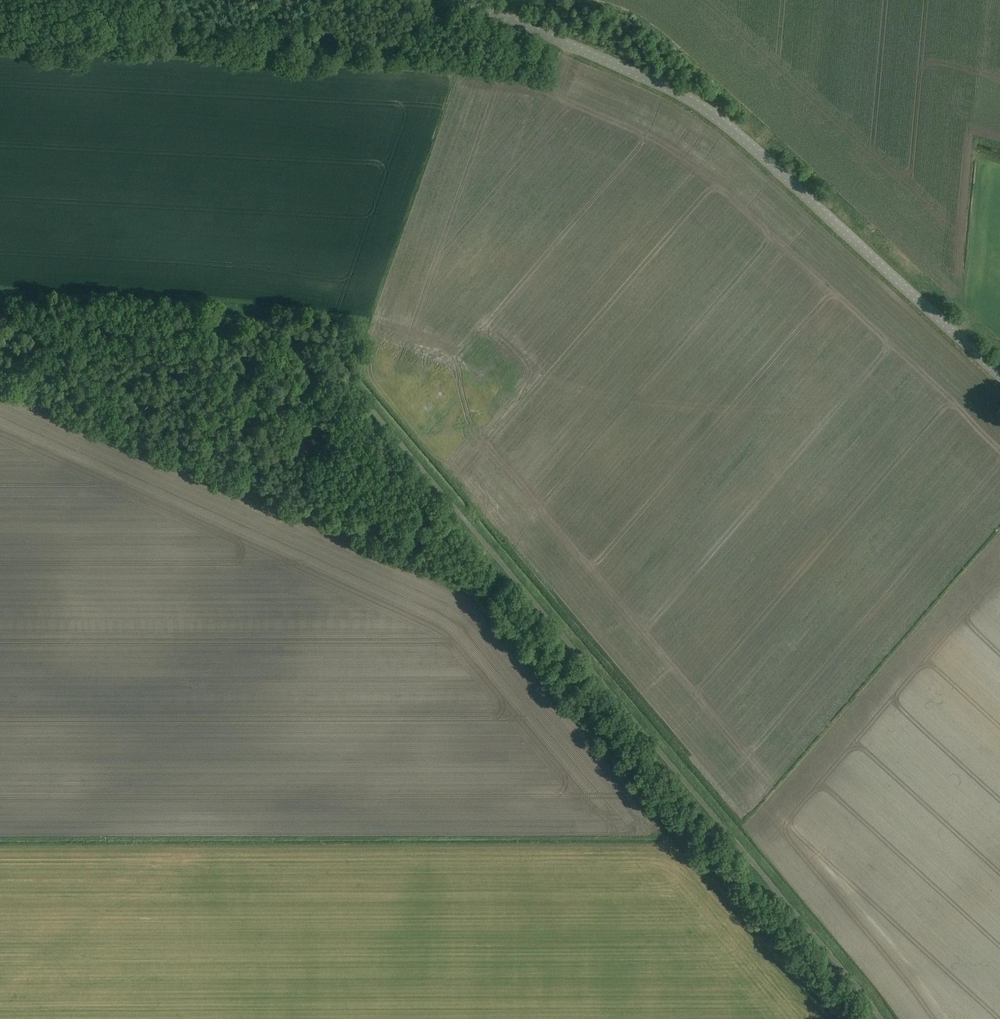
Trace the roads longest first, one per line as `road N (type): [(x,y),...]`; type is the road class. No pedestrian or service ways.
road 1 (tertiary): [(999,375),(715,115),(466,0)]

